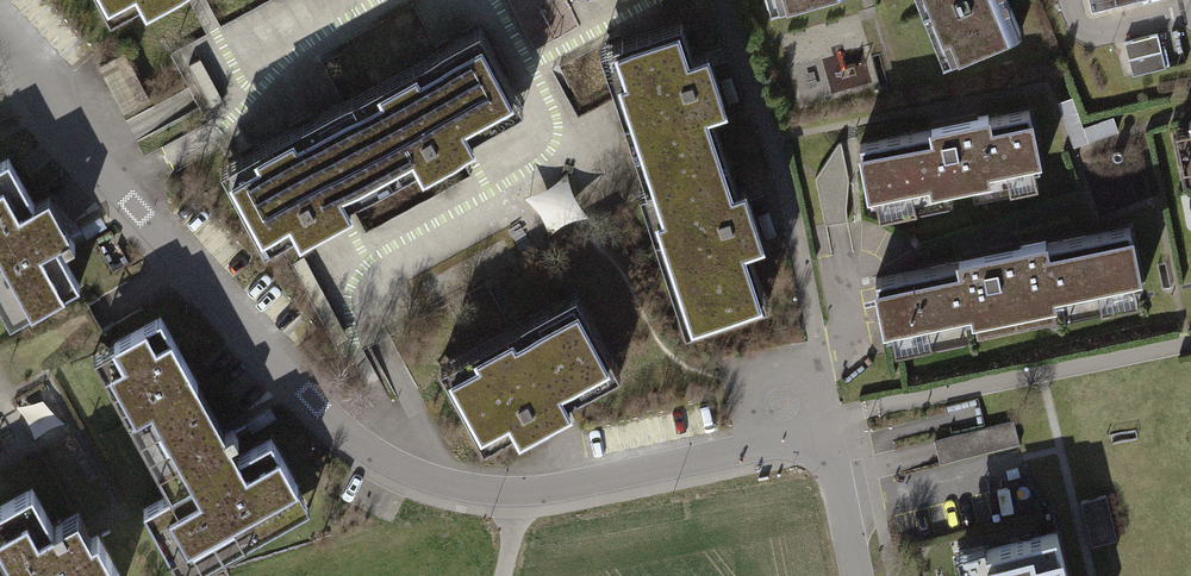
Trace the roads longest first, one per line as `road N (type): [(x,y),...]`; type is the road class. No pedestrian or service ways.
road 1 (residential): [(0,21),(34,64),(64,132),(108,185),(314,403),(385,457),(480,492),(526,495),(803,442),(831,451)]
road 2 (residential): [(862,575),(831,451)]

